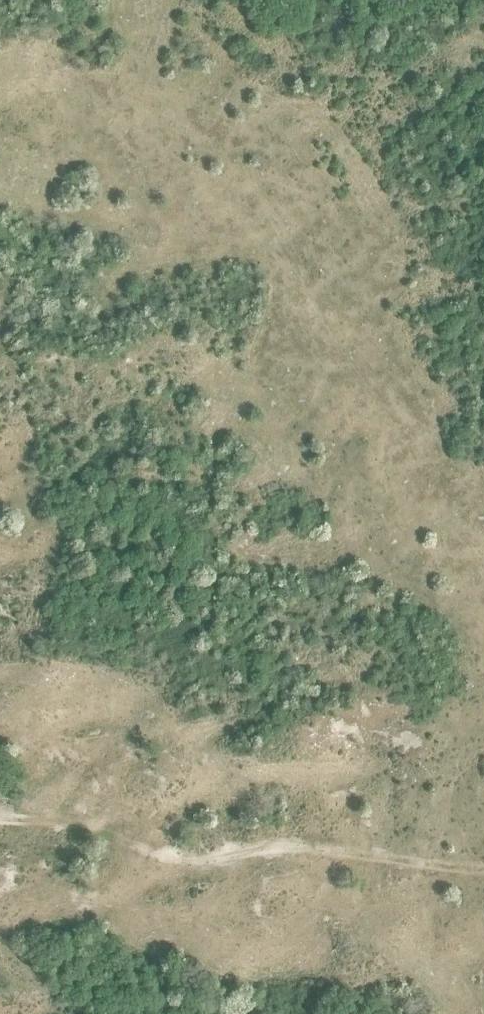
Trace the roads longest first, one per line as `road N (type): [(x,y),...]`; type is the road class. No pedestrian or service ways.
road 1 (track): [(483,868),(285,845),(191,866),(92,828),(0,818)]

